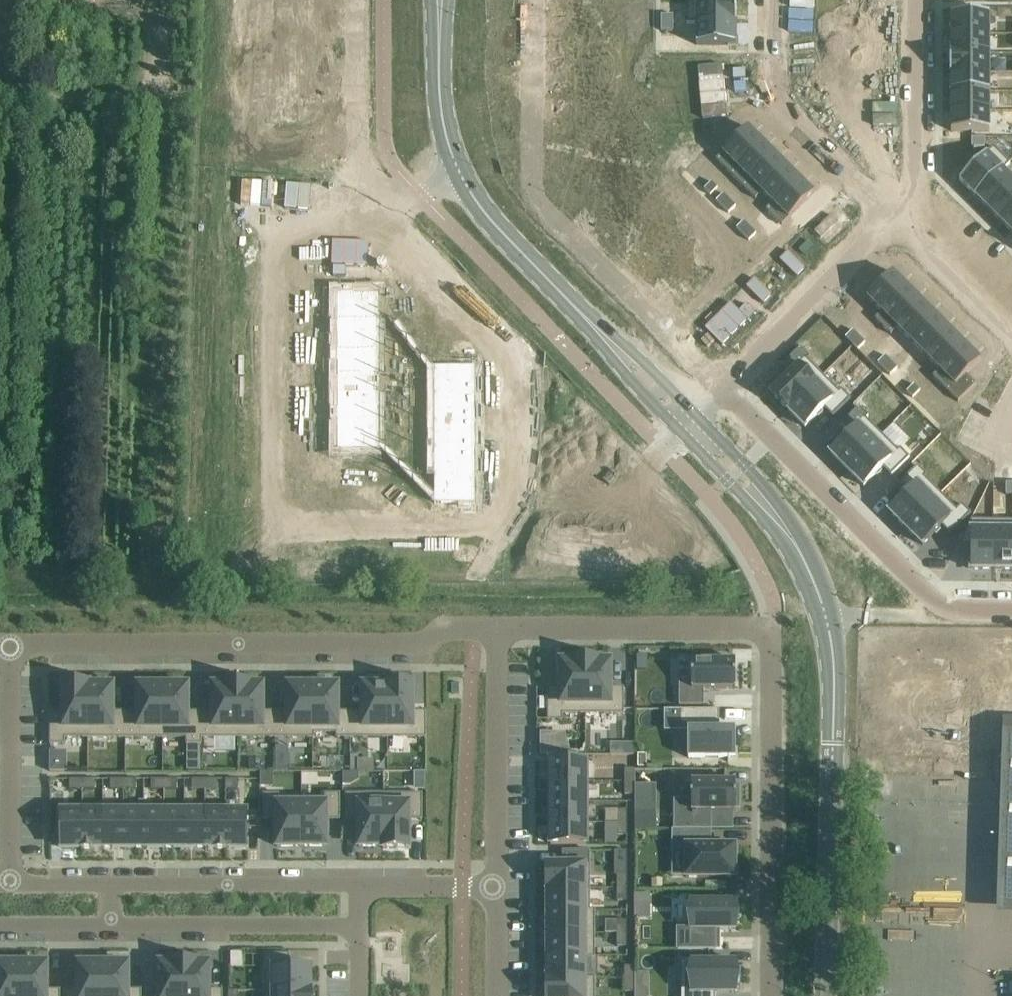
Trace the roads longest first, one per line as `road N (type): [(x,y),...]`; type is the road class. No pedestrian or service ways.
road 1 (residential): [(11,644),(430,642),(445,626),(503,627)]
road 2 (residential): [(528,0),(528,152),(551,208),(724,385)]
road 3 (residential): [(360,207),(275,202),(269,556)]
road 4 (tertiary): [(826,995),(834,674),(826,615)]
road 5 (residential): [(724,385),(927,593),(1011,595)]
road 6 (residential): [(772,995),(774,628)]
road 7 (residential): [(775,0),(773,97),(899,220)]
road 8 (residential): [(503,627),(774,628)]
road 9 (residential): [(496,885),(503,627)]
road 10 (residential): [(354,924),(111,925)]
road 11 (residential): [(111,885),(353,885)]
road 12 (residential): [(11,885),(11,644)]
road 13 (residential): [(899,220),(724,385)]
road 14 (residential): [(915,0),(914,195),(899,220)]
road 15 (residential): [(360,207),(358,0)]
road 16 (tertiary): [(582,314),(492,223),(460,174)]
road 17 (residential): [(826,615),(1011,616)]
road 18 (tertiary): [(802,556),(756,478),(696,415)]
road 19 (tertiary): [(680,431),(802,556)]
road 20 (residential): [(899,220),(1011,331)]
road 21 (tertiary): [(582,314),(680,431)]
road 22 (tertiary): [(696,415),(582,314)]
road 23 (residential): [(353,885),(496,885)]
road 24 (tertiary): [(460,174),(439,93),(440,43)]

